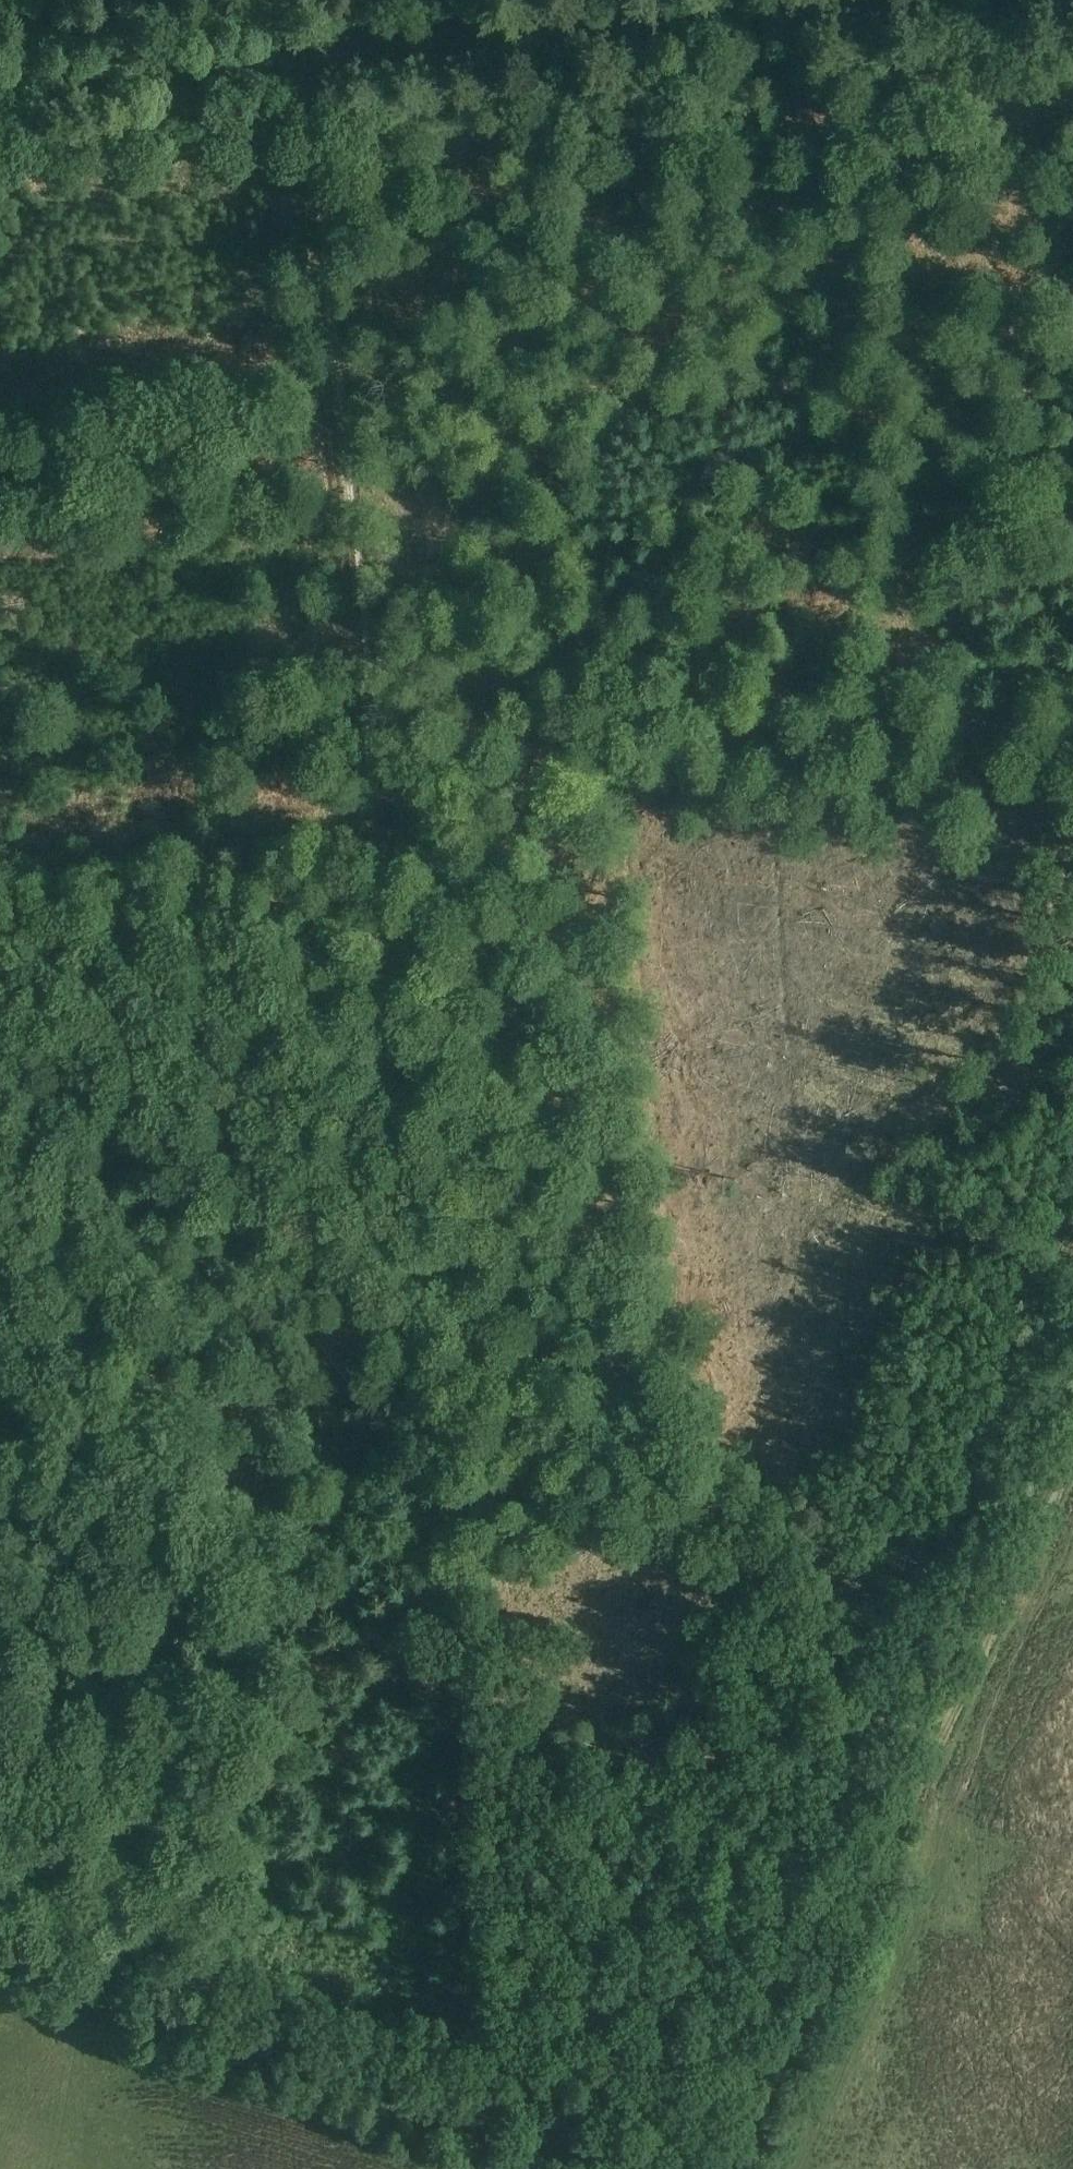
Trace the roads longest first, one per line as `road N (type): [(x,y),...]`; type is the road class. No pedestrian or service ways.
road 1 (track): [(295,47),(496,2129)]
road 2 (unclassified): [(794,0),(0,77)]
road 3 (track): [(47,2168),(69,1980)]

